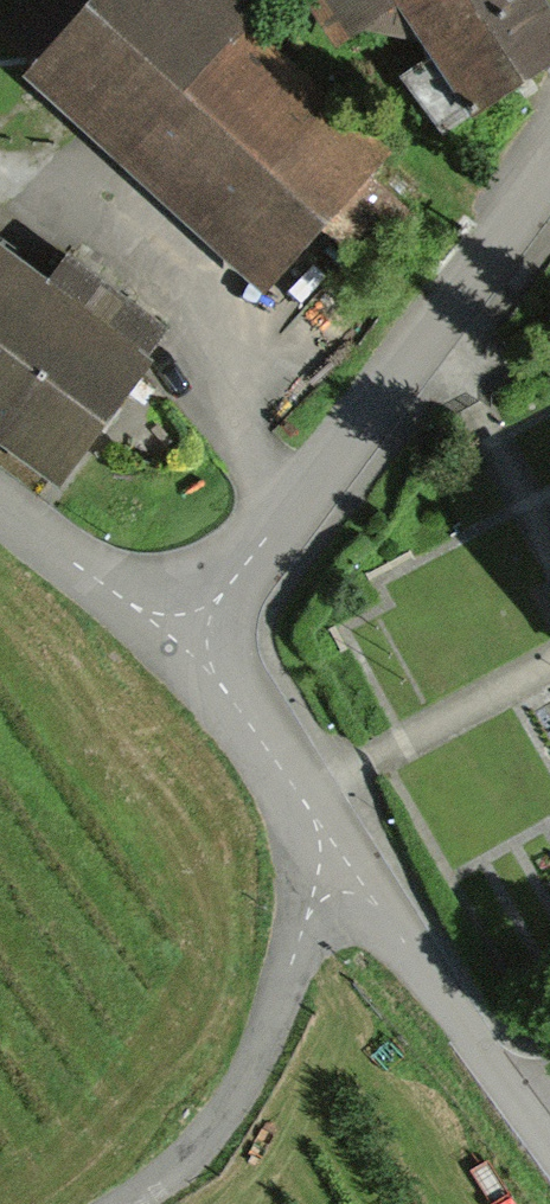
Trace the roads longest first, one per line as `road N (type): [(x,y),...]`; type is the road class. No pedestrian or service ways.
road 1 (residential): [(549,182),(284,492),(168,642)]
road 2 (residential): [(113,1203),(177,1166),(284,992),(312,848)]
road 3 (residential): [(312,848),(549,1166)]
road 4 (residential): [(168,642),(239,722),(312,848)]
road 5 (residential): [(0,511),(168,642)]

